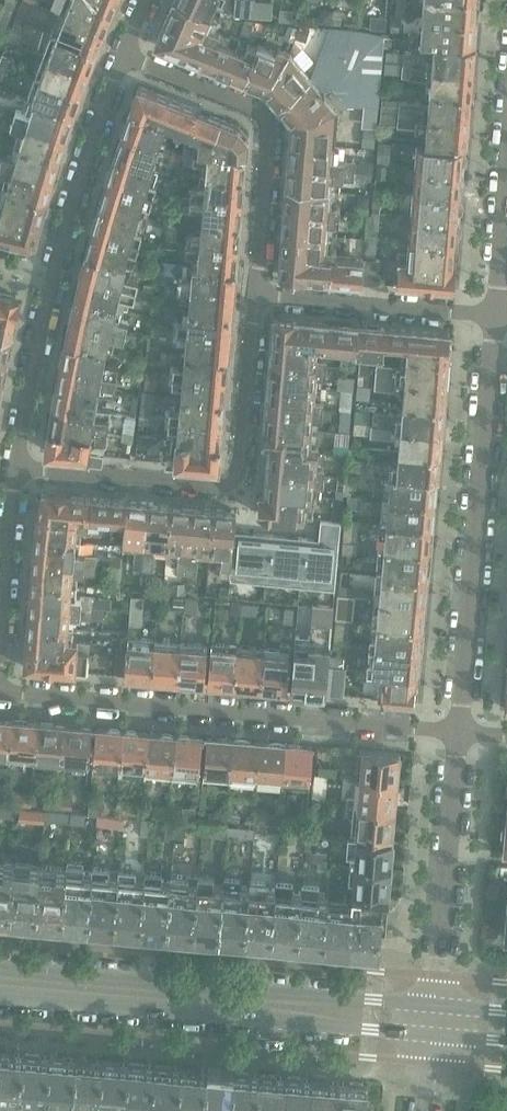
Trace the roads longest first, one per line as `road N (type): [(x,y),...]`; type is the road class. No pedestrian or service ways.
road 1 (residential): [(0,692),(459,734)]
road 2 (secondary): [(436,1001),(0,969)]
road 3 (secondary): [(0,995),(433,1034)]
road 4 (residential): [(15,468),(70,213),(123,57)]
road 5 (residential): [(459,734),(495,314)]
road 6 (residential): [(257,294),(240,465),(231,481),(15,468)]
road 7 (residential): [(123,57),(248,106),(269,124),(257,294)]
road 8 (residential): [(436,1001),(459,734)]
road 9 (residential): [(495,314),(257,294)]
road 10 (residential): [(0,621),(15,468)]
road 11 (residential): [(495,314),(506,185)]

